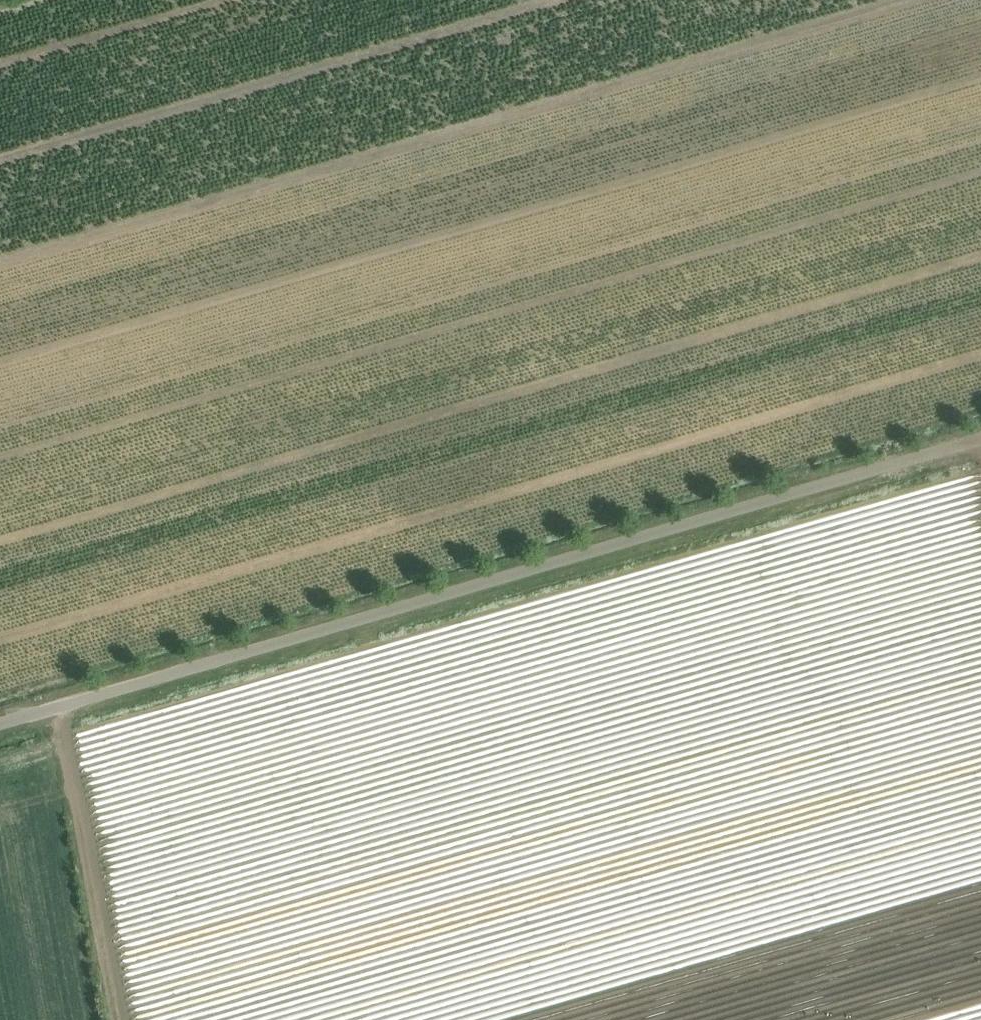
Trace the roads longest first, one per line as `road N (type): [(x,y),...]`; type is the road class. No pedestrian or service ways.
road 1 (unclassified): [(0,724),(980,437)]

